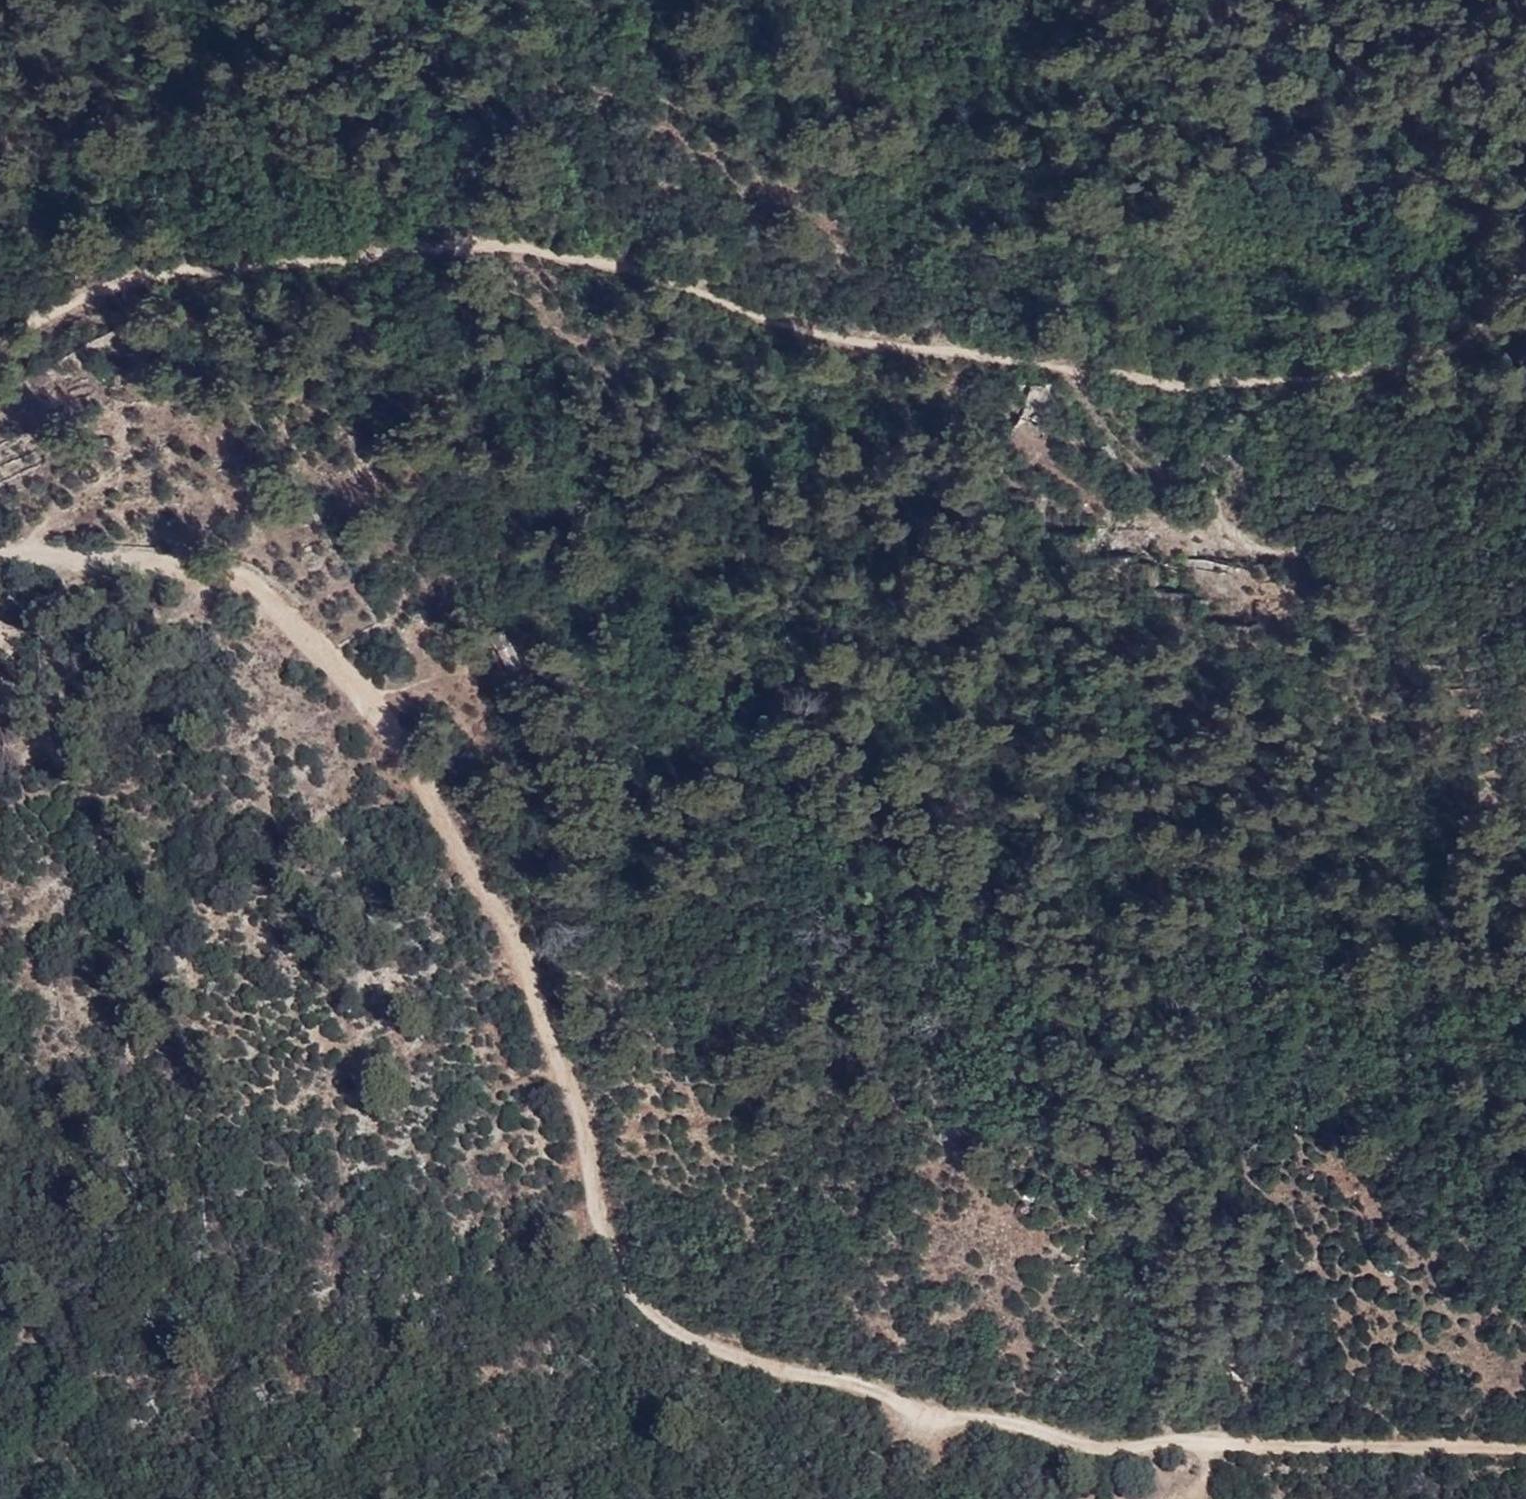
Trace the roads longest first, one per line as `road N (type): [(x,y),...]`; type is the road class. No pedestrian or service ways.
road 1 (track): [(0,544),(201,563),(249,581),(364,695),(520,933),(579,1111),(613,1259),(681,1334),(1053,1434),(1206,1442)]
road 2 (track): [(1206,1442),(1525,1446)]

